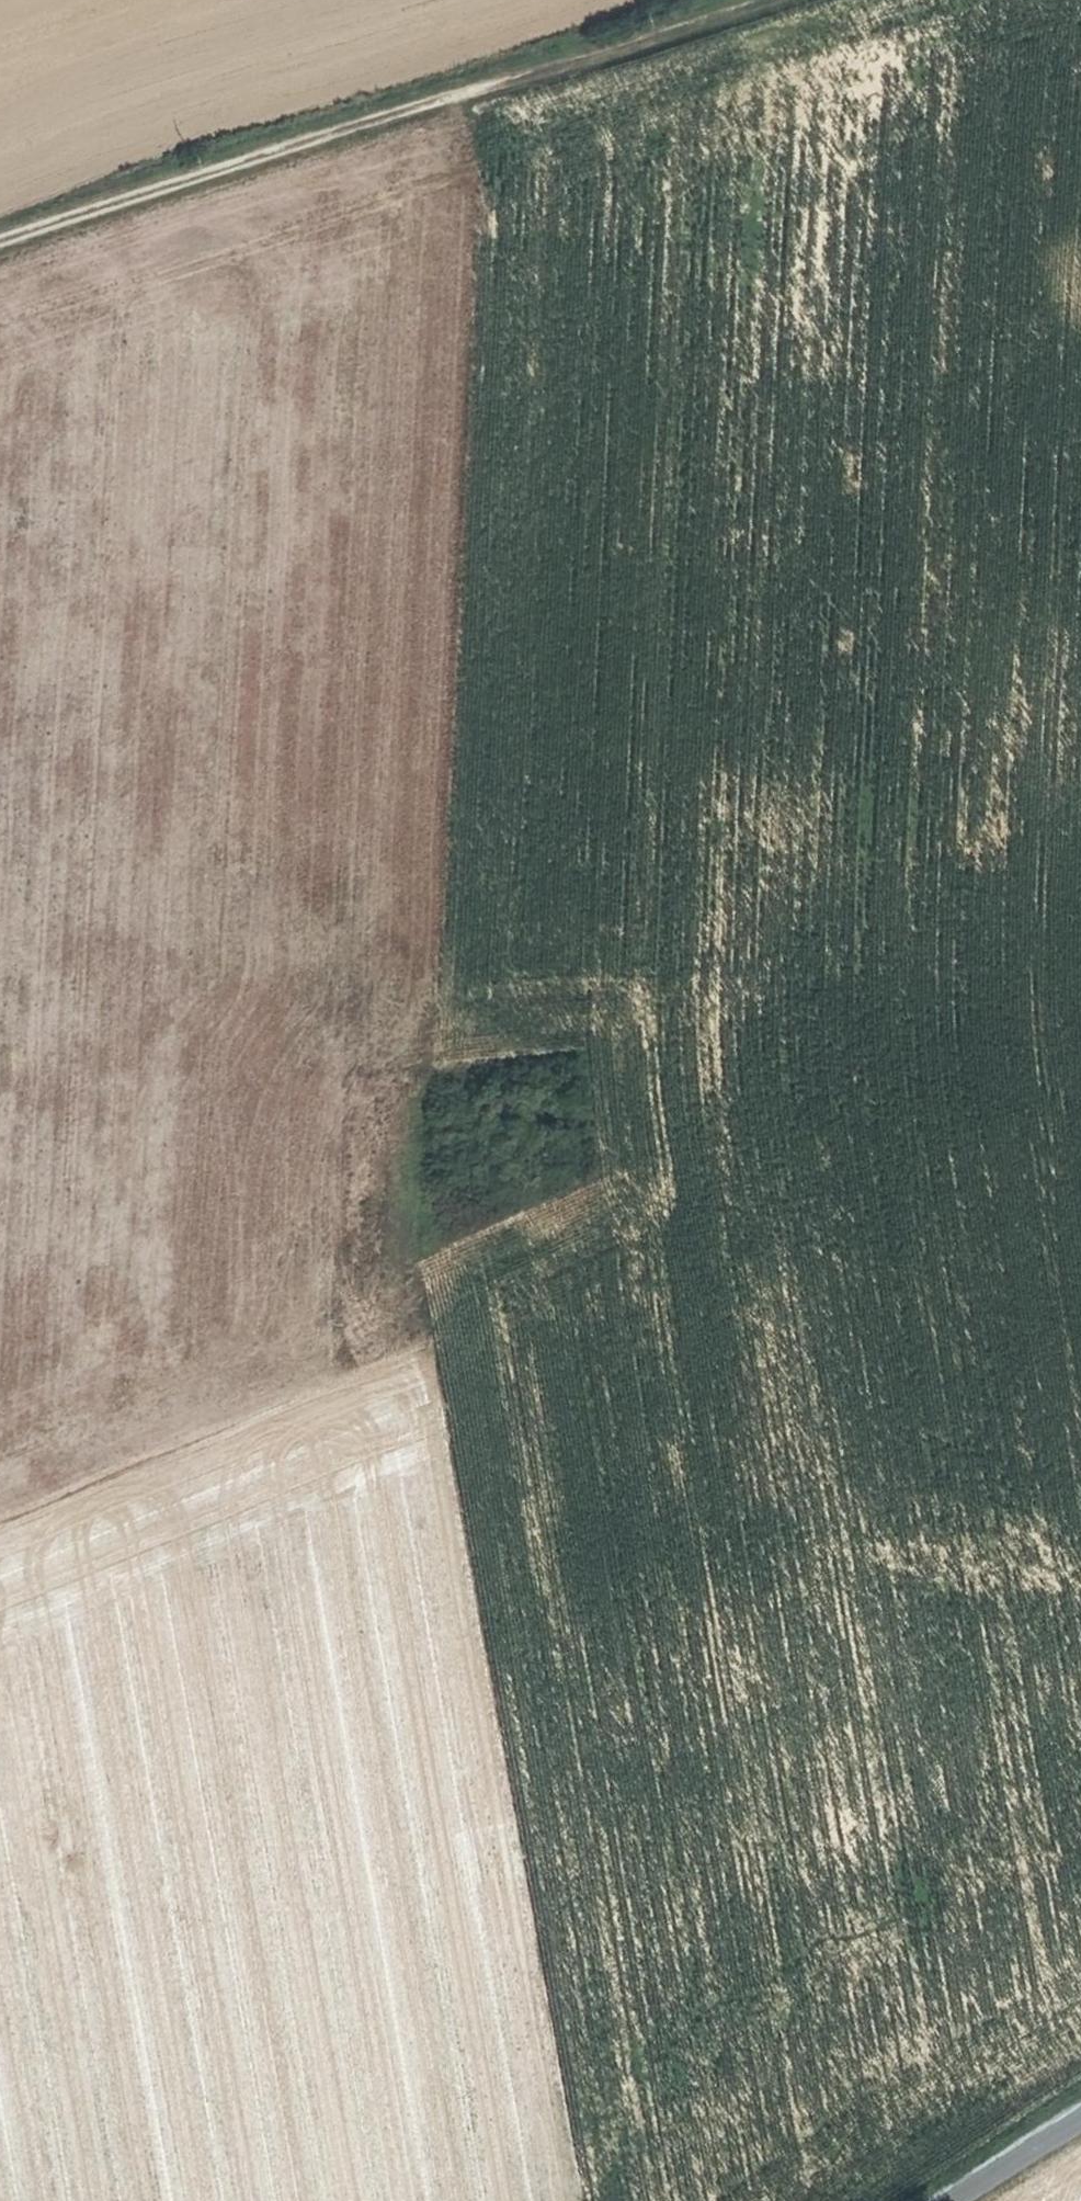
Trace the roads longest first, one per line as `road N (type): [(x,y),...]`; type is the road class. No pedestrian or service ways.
road 1 (track): [(0,241),(748,0)]
road 2 (unclassified): [(962,2200),(1080,2121)]

